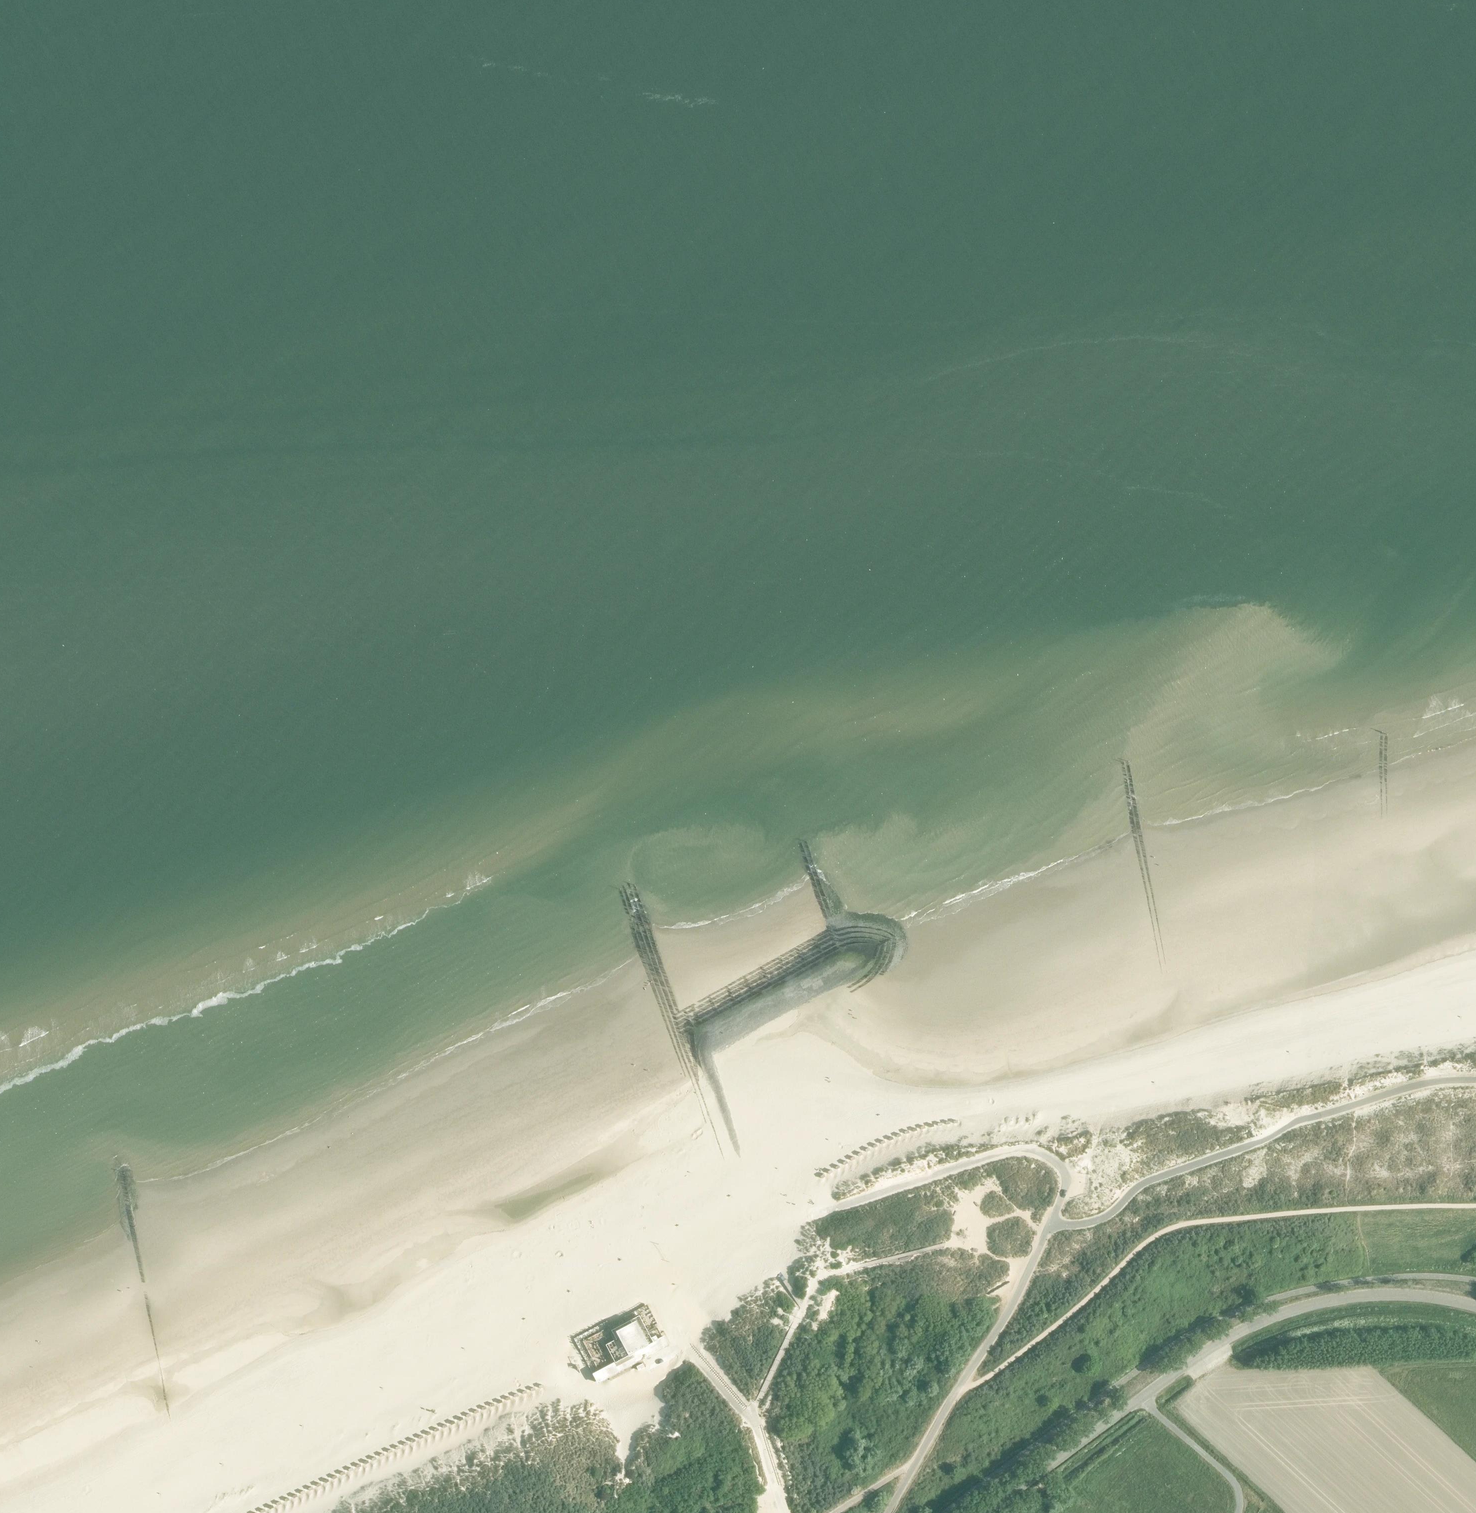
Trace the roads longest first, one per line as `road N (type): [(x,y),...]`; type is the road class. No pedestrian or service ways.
road 1 (track): [(955,1395),(1008,1363),(1140,1247),(1174,1228),(1475,1207)]
road 2 (tertiary): [(986,1512),(1221,1343),(1268,1320),(1376,1296),(1475,1307)]
road 3 (track): [(836,1208),(1029,1150),(1064,1174),(1052,1226)]

